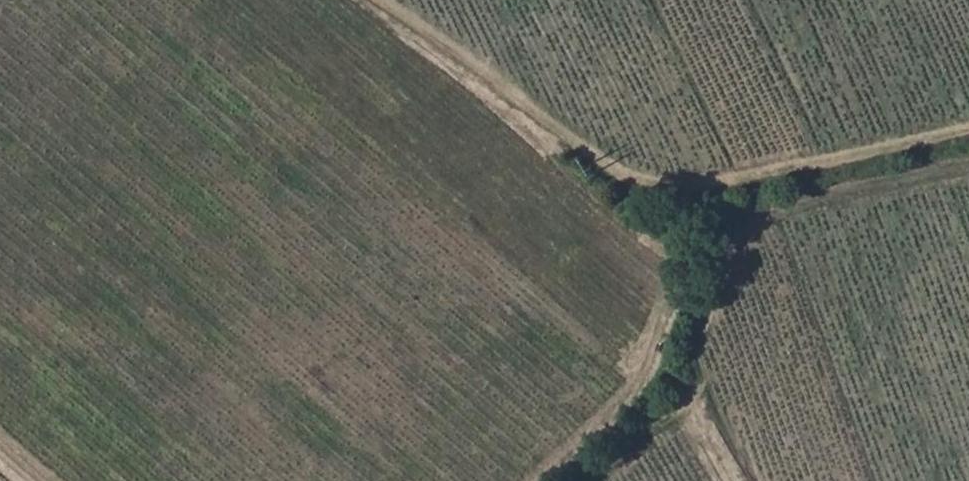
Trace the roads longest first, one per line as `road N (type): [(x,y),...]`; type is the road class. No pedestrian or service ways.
road 1 (track): [(538,480),(636,381),(677,279),(690,183)]

